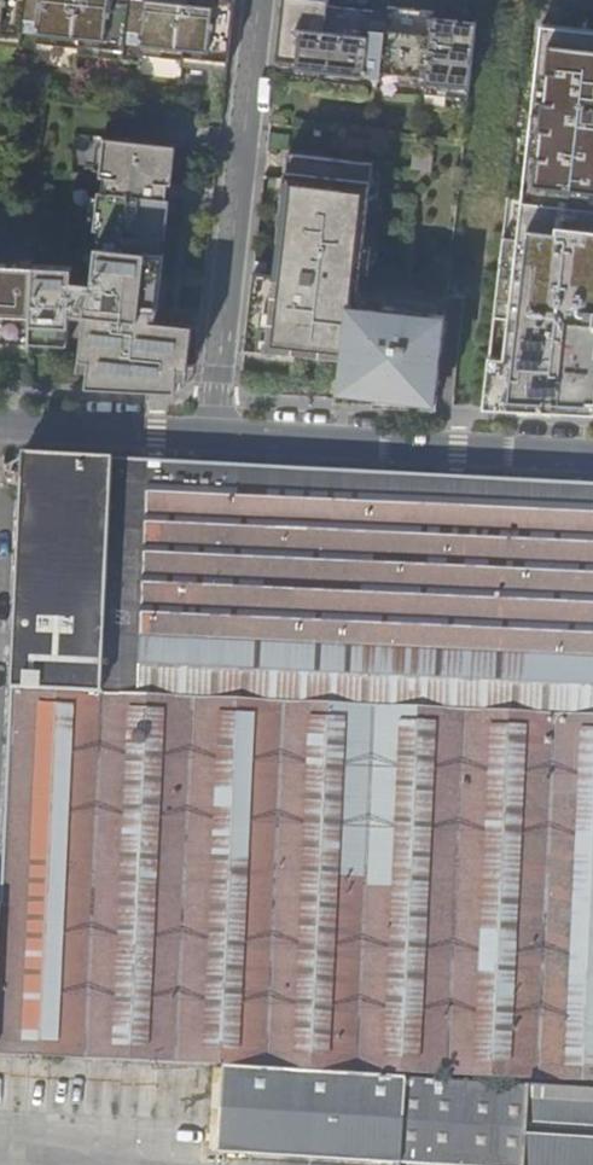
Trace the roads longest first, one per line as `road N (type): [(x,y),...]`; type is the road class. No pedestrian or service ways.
road 1 (residential): [(253,0),(205,433)]
road 2 (residential): [(205,433),(592,449)]
road 3 (residential): [(0,424),(205,433)]

